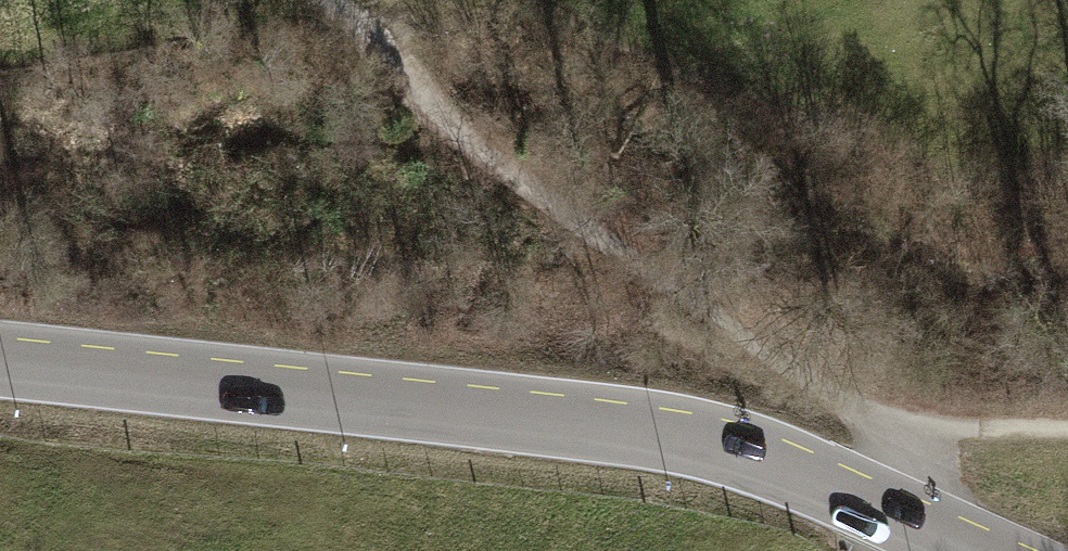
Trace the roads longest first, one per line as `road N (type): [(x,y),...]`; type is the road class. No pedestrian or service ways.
road 1 (secondary): [(0,364),(610,425),(757,460),(959,550)]
road 2 (track): [(915,426),(422,97),(324,0)]

